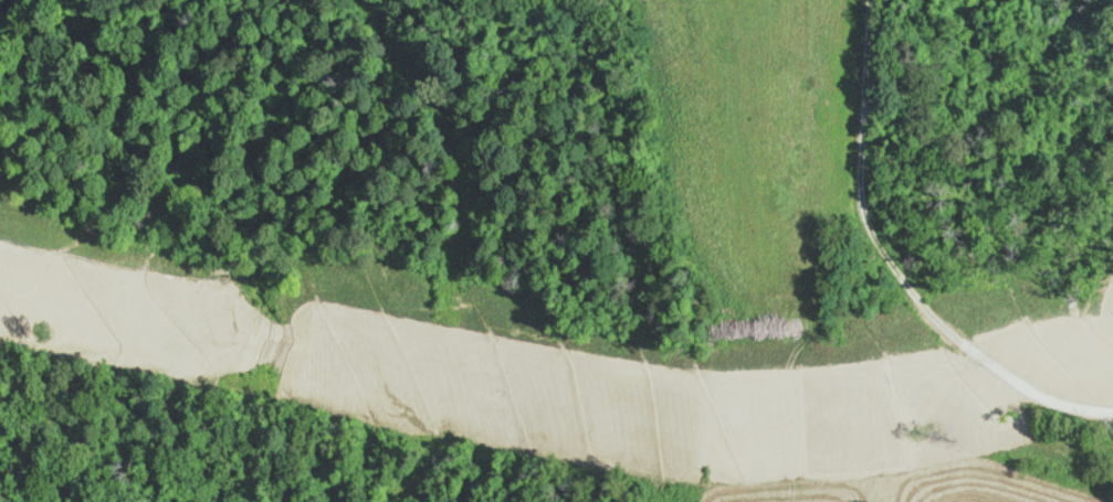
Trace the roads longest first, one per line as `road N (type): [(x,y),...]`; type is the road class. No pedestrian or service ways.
road 1 (track): [(1112,405),(1042,399),(977,349),(872,229),(862,168),(868,0)]

